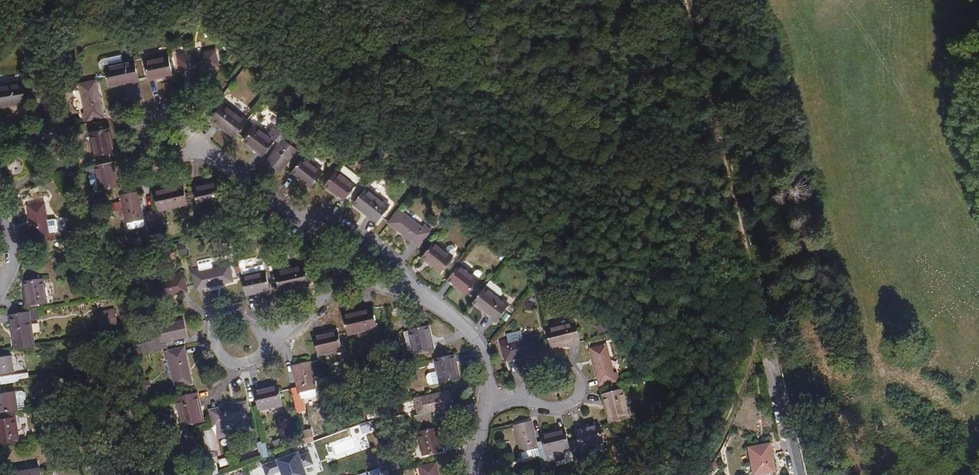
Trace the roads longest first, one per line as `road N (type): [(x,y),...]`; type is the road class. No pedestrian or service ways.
road 1 (track): [(779,409),(680,0)]
road 2 (track): [(696,474),(732,406),(754,315)]
road 3 (residential): [(206,151),(171,120),(147,124),(137,143),(155,166),(189,152)]
road 4 (residential): [(271,342),(252,361),(227,362),(214,341),(217,315),(238,312),(253,322)]
road 5 (residential): [(485,401),(476,339),(413,291)]
road 6 (residential): [(522,395),(554,366),(576,376),(577,398),(552,408),(536,404)]

